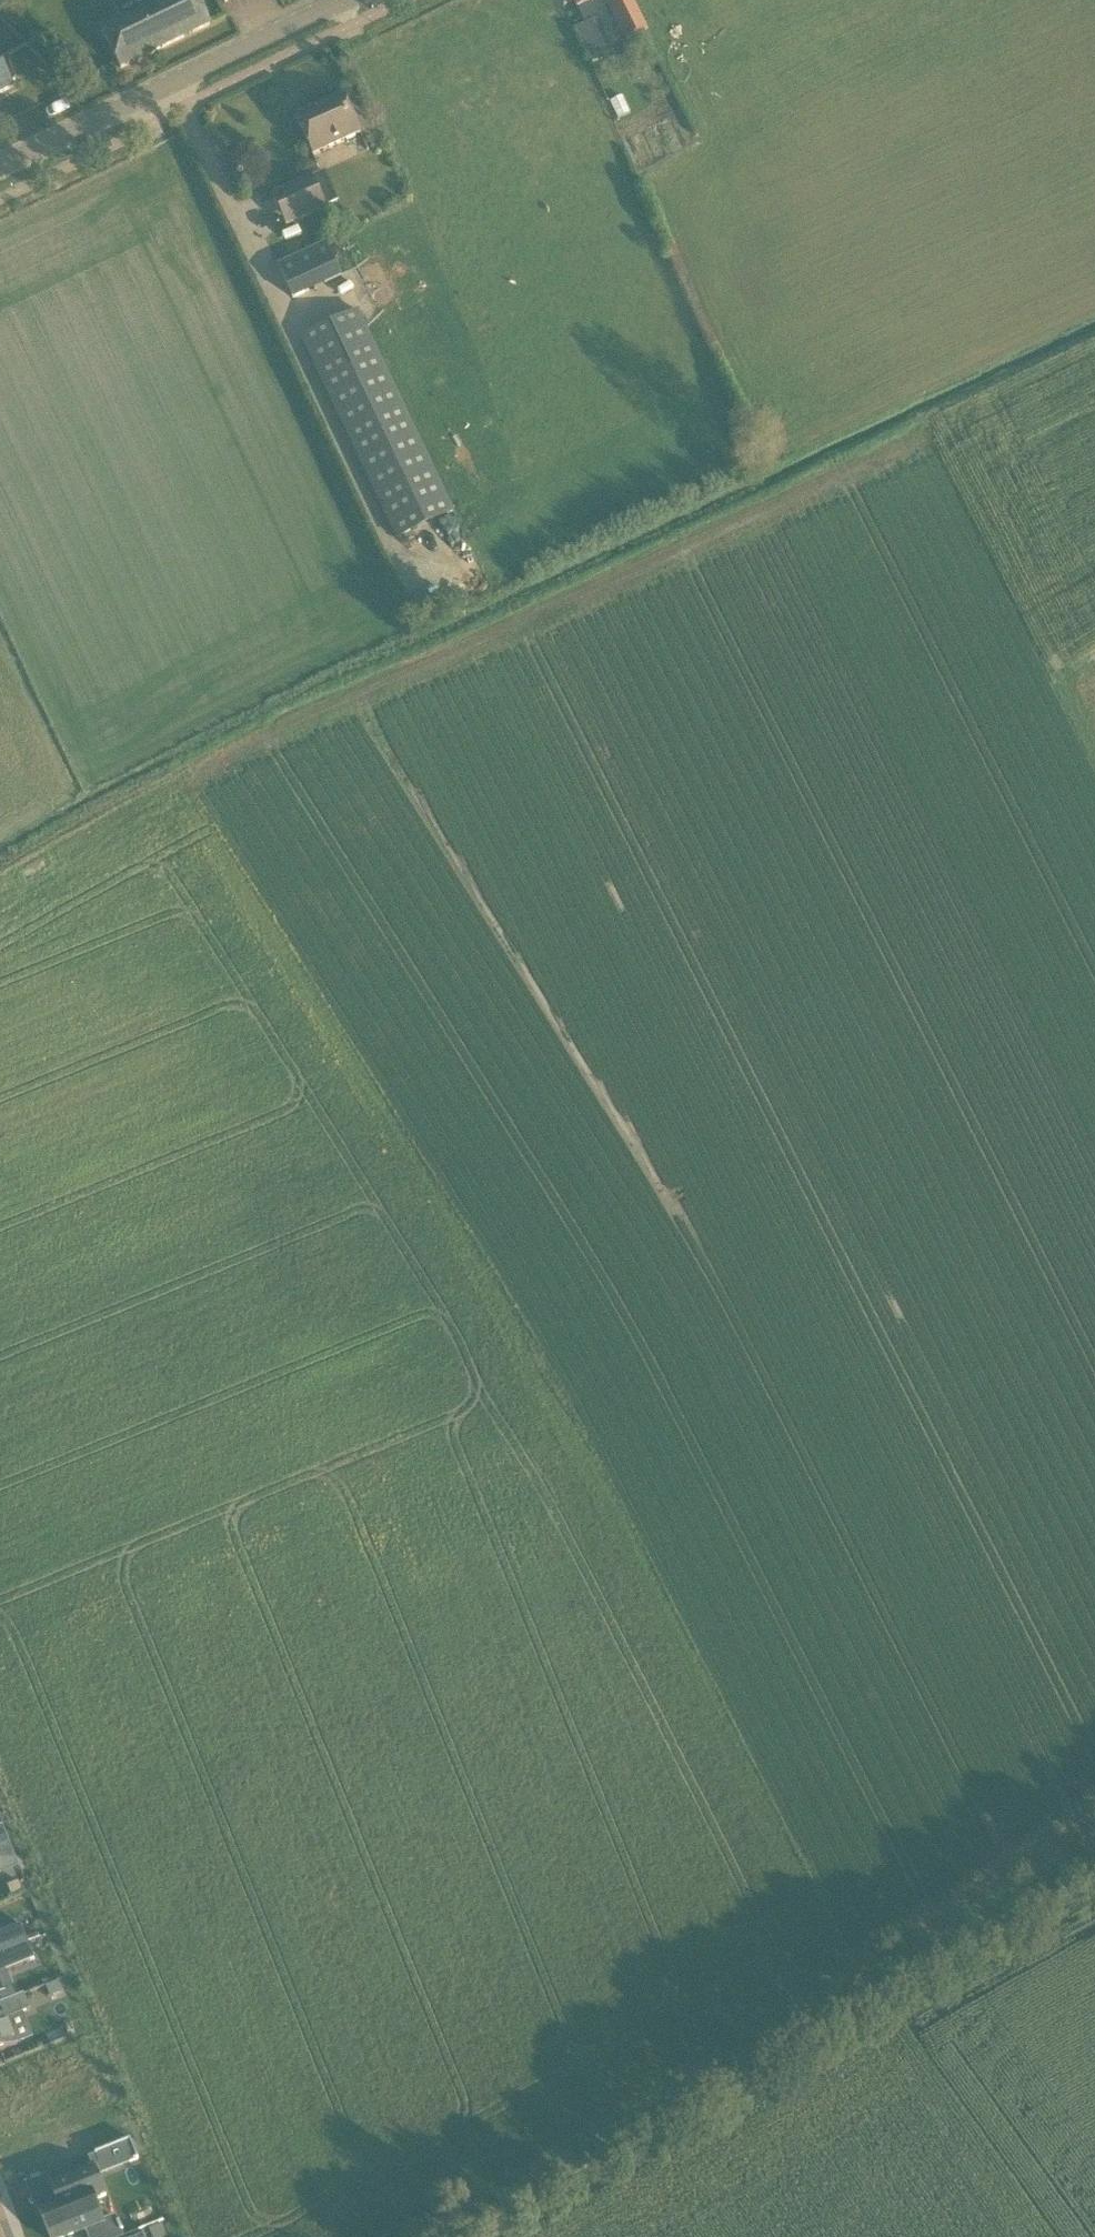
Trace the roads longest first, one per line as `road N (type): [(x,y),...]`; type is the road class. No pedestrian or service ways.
road 1 (track): [(1094,1874),(460,2236)]
road 2 (tertiary): [(0,166),(348,0)]

